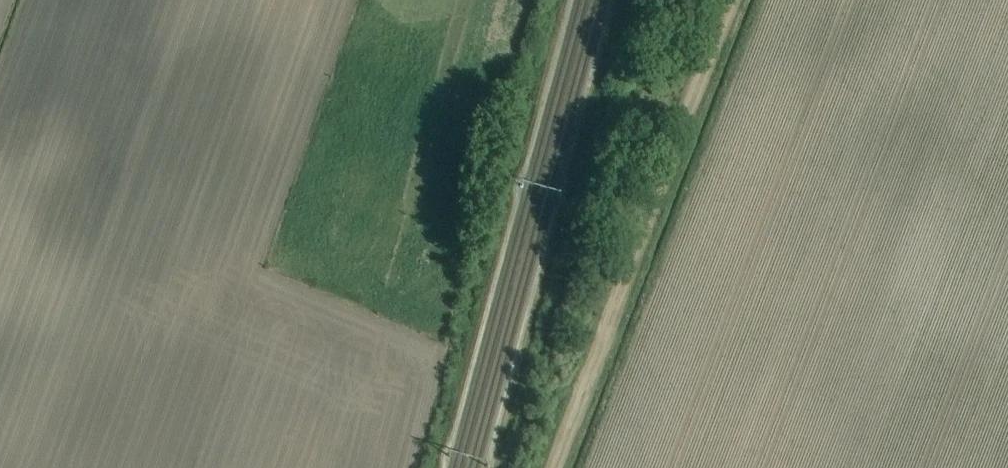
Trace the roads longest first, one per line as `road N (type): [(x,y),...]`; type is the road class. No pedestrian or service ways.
road 1 (track): [(734,0),(552,467)]

